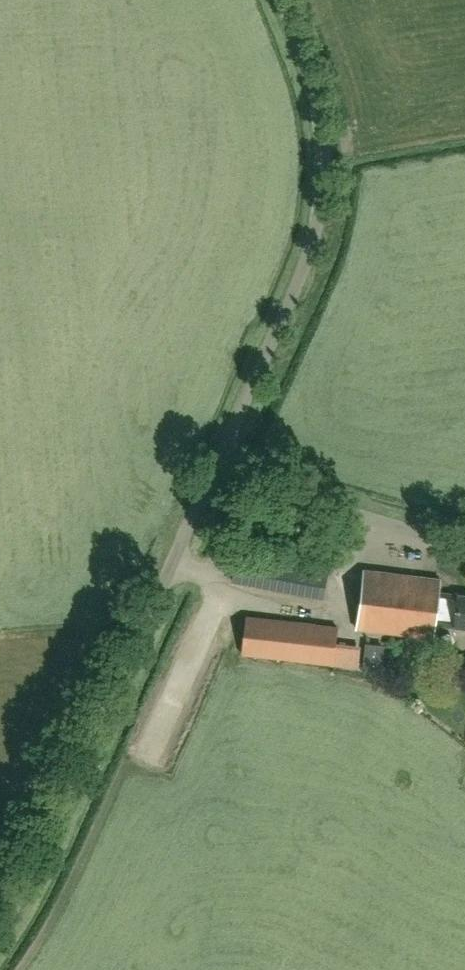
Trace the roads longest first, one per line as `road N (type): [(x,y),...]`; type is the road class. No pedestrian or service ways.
road 1 (unclassified): [(0,913),(214,462)]
road 2 (unclassified): [(214,462),(322,236),(336,151),(333,107),(288,0)]
road 3 (unclassified): [(464,536),(214,462)]

